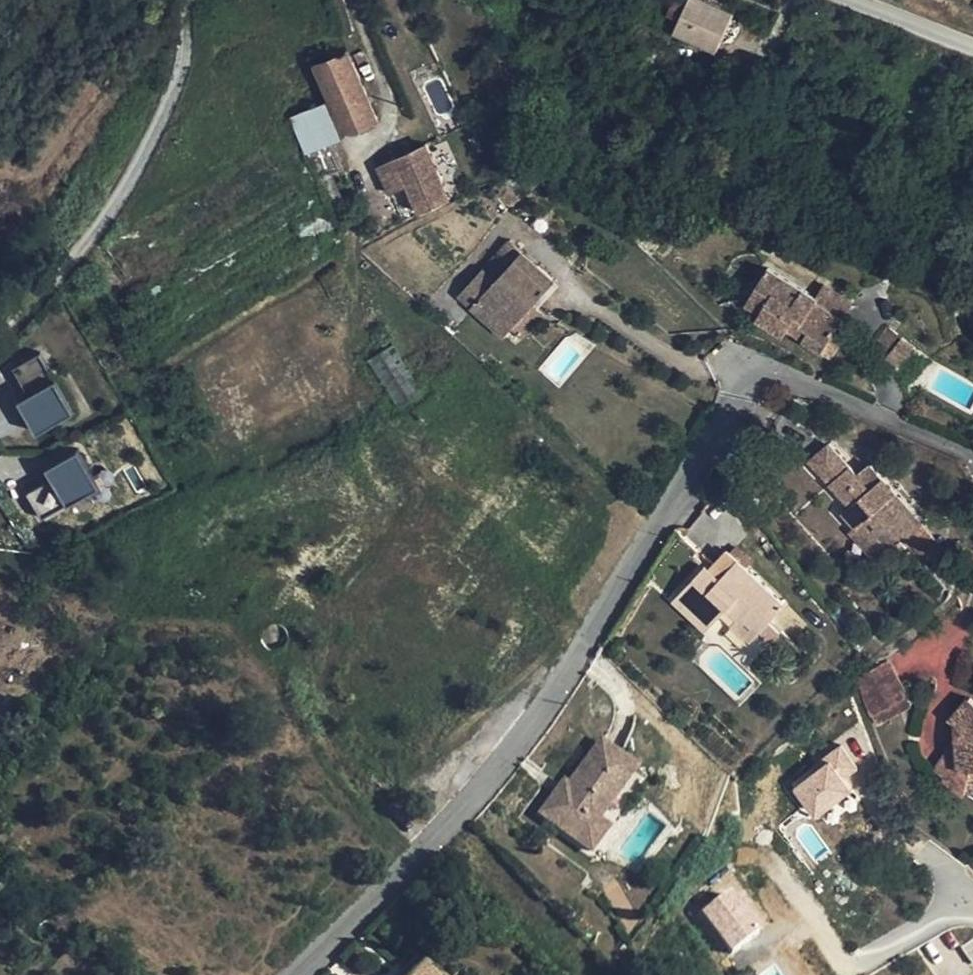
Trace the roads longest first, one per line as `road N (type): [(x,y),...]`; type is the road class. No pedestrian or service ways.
road 1 (residential): [(297,974),(487,780),(607,623),(747,373)]
road 2 (residential): [(972,62),(834,0)]

